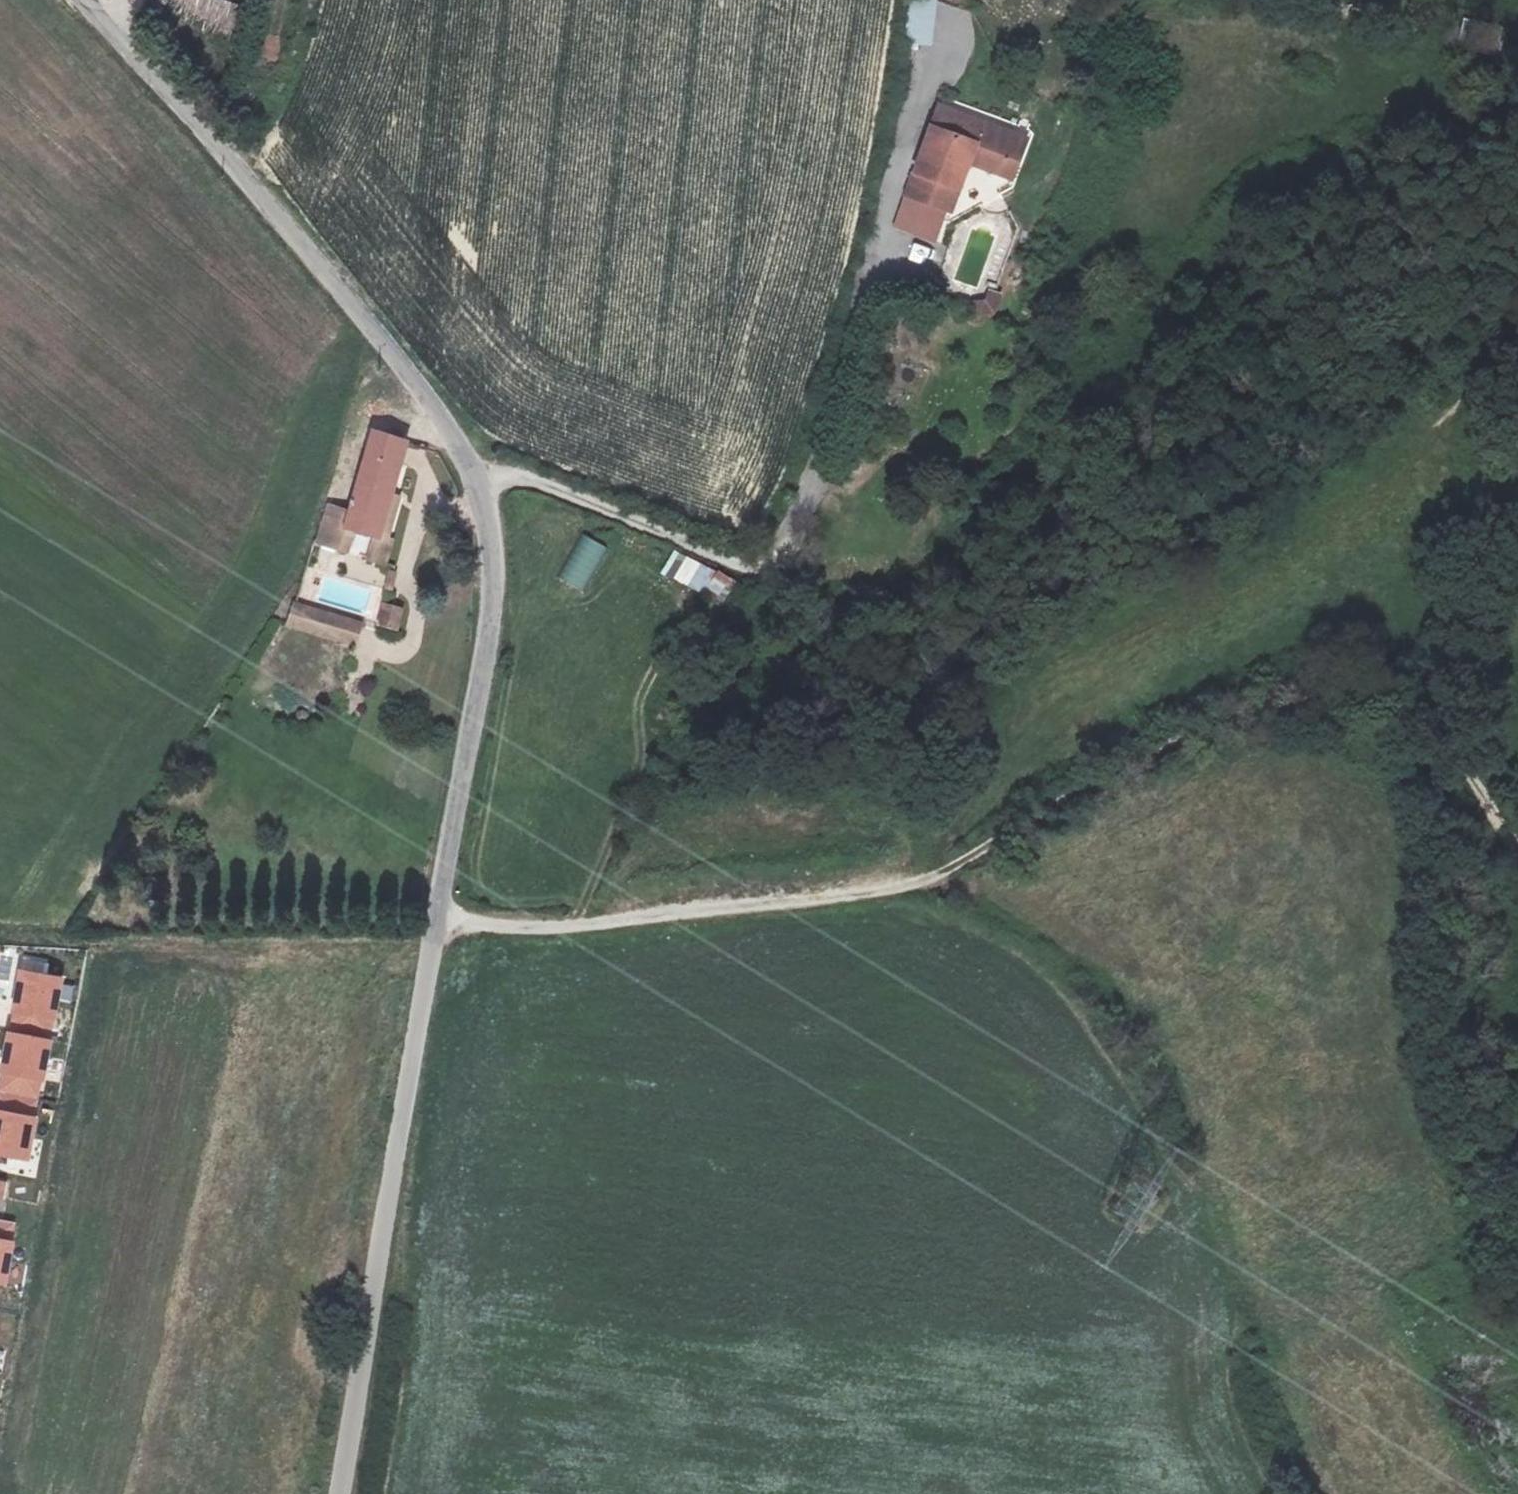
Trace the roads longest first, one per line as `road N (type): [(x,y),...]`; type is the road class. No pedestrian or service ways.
road 1 (track): [(1517,844),(1479,790),(1411,728),(1350,701),(1251,698),(1164,732),(944,873),(903,886),(560,927),(436,923)]
road 2 (unclassified): [(87,0),(212,132),(472,465),(497,567),(436,923)]
road 3 (residential): [(436,923),(335,1493)]
road 4 (track): [(613,922),(625,873),(658,837),(699,819),(764,811),(892,822),(910,841),(903,886)]

